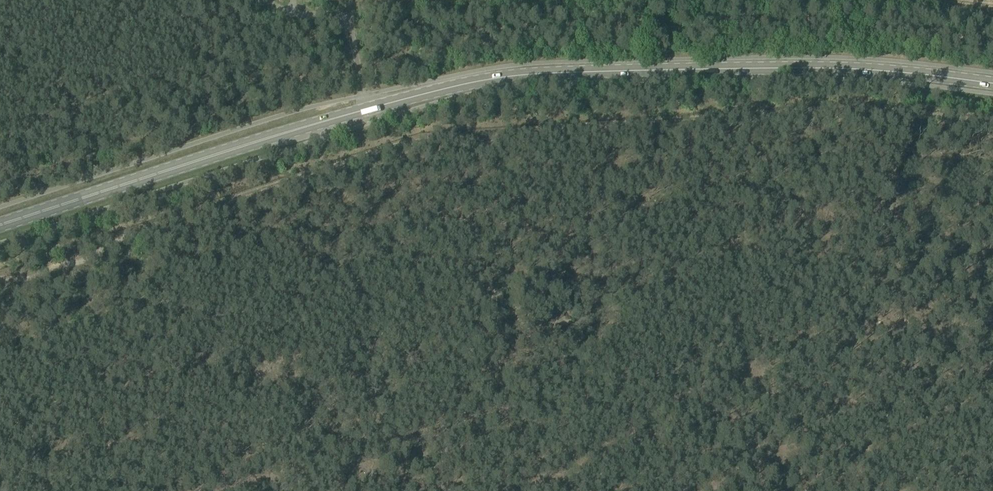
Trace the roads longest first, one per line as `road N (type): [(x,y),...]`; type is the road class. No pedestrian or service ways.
road 1 (track): [(992,152),(780,124),(605,124),(458,140),(304,173),(0,277)]
road 2 (primary): [(0,225),(291,131),(498,78),(853,69),(992,83)]
road 3 (track): [(267,0),(296,14),(343,18),(367,110)]

